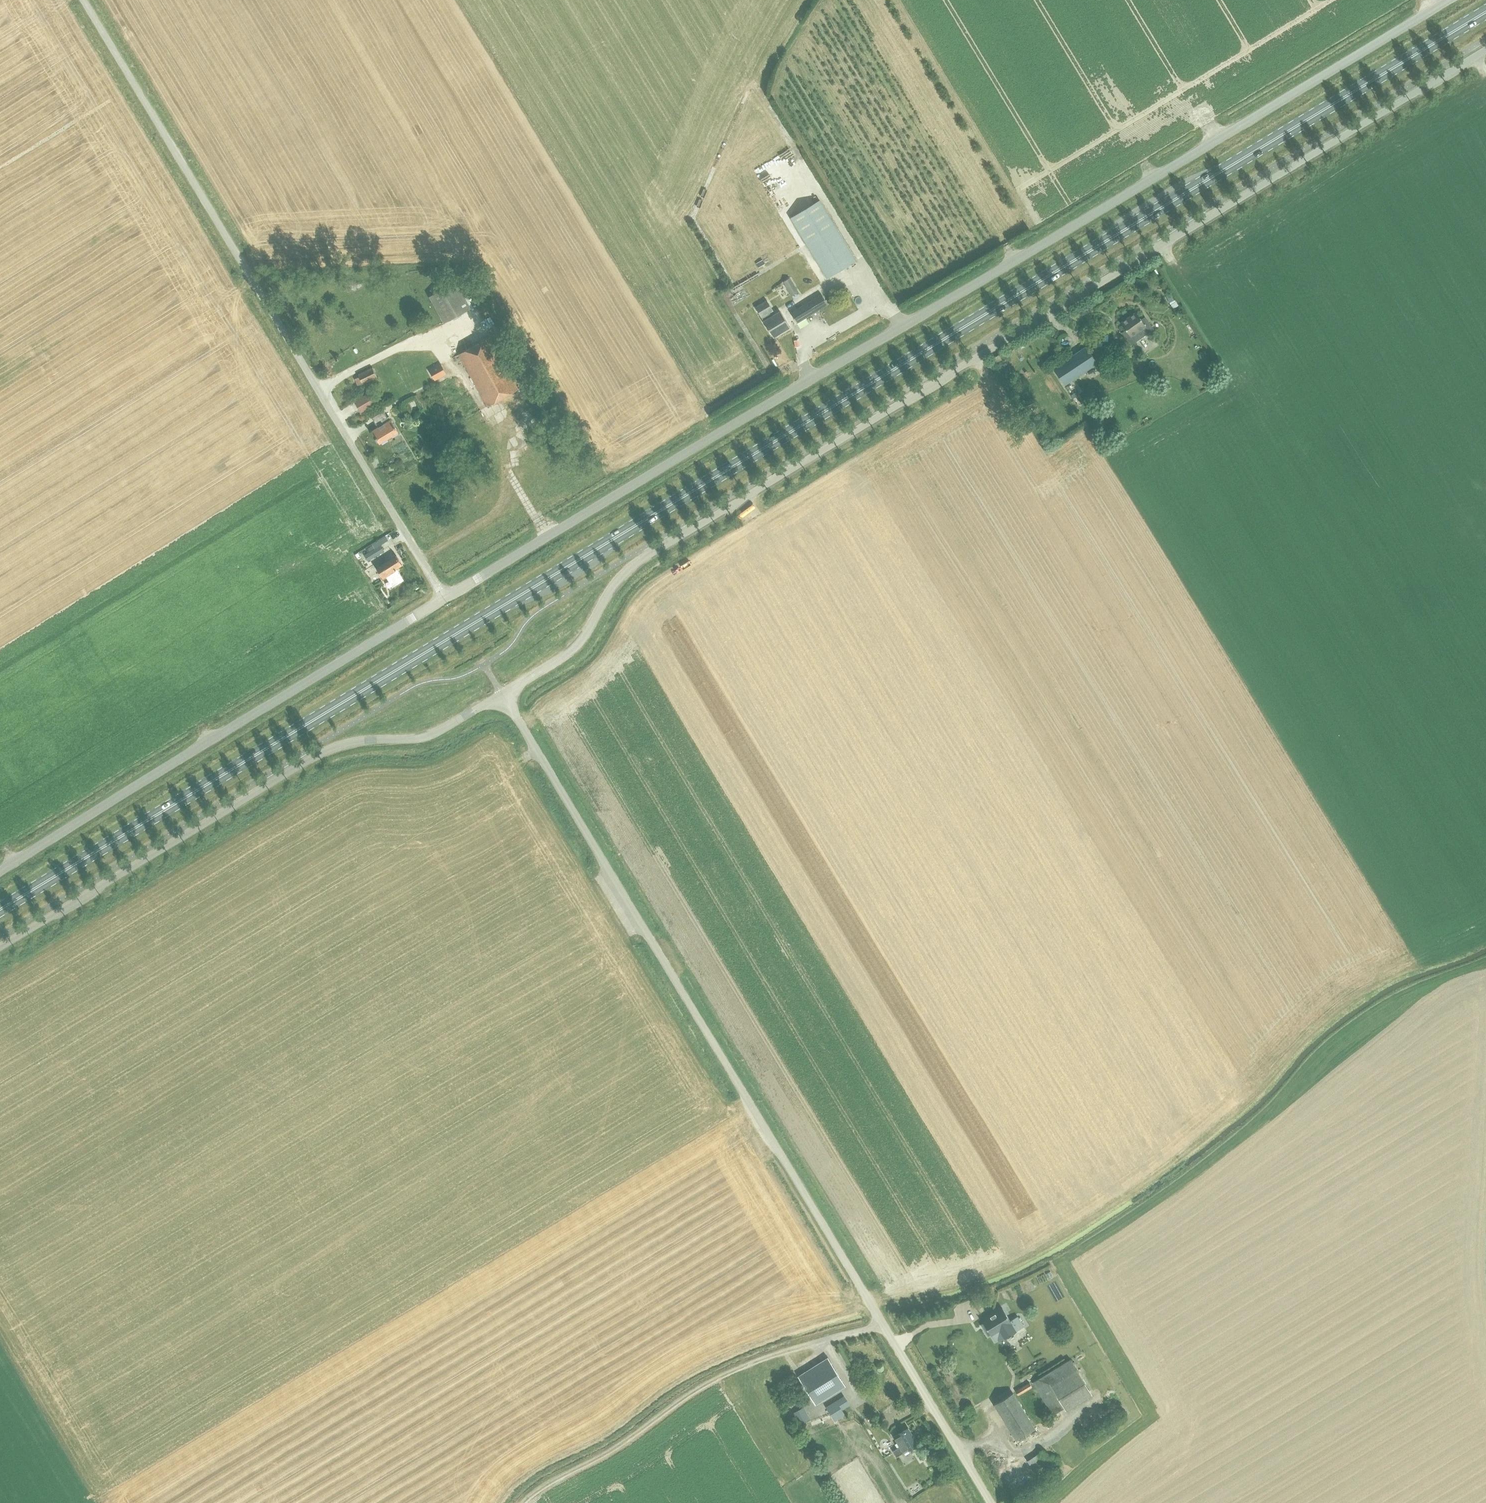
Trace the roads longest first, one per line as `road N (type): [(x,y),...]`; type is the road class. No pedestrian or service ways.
road 1 (primary): [(0,910),(1485,11)]
road 2 (unclassified): [(502,694),(577,646),(616,581),(640,560),(1485,49)]
road 3 (unclassified): [(444,599),(1449,0)]
road 4 (unclassified): [(991,1502),(502,694)]
road 5 (unclassified): [(444,599),(82,0)]
road 6 (unclassified): [(0,947),(314,756),(355,742),(427,737),(502,694)]
road 7 (unclassified): [(0,872),(444,599)]

